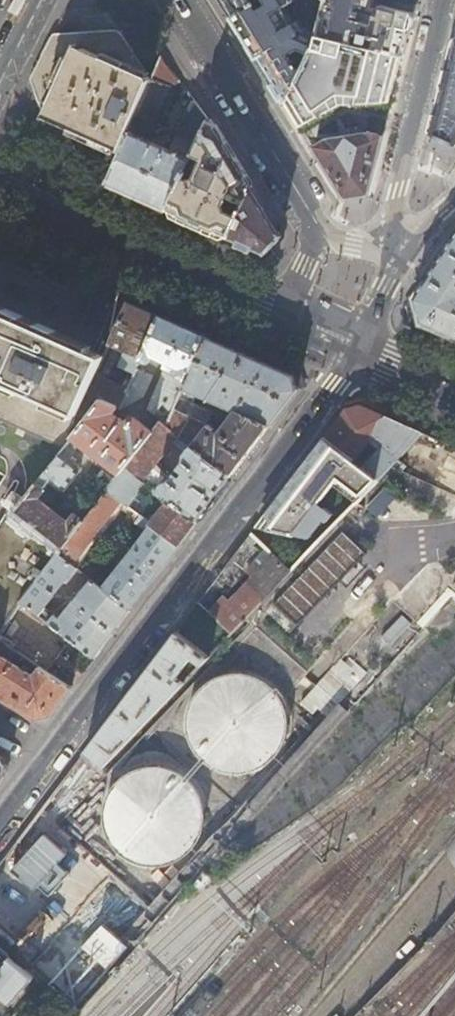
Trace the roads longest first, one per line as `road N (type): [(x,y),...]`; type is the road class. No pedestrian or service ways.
road 1 (tertiary): [(50,759),(364,348)]
road 2 (tertiary): [(177,0),(320,235),(283,312)]
road 3 (secondary): [(283,312),(0,192)]
road 4 (residential): [(401,252),(399,190),(446,0)]

